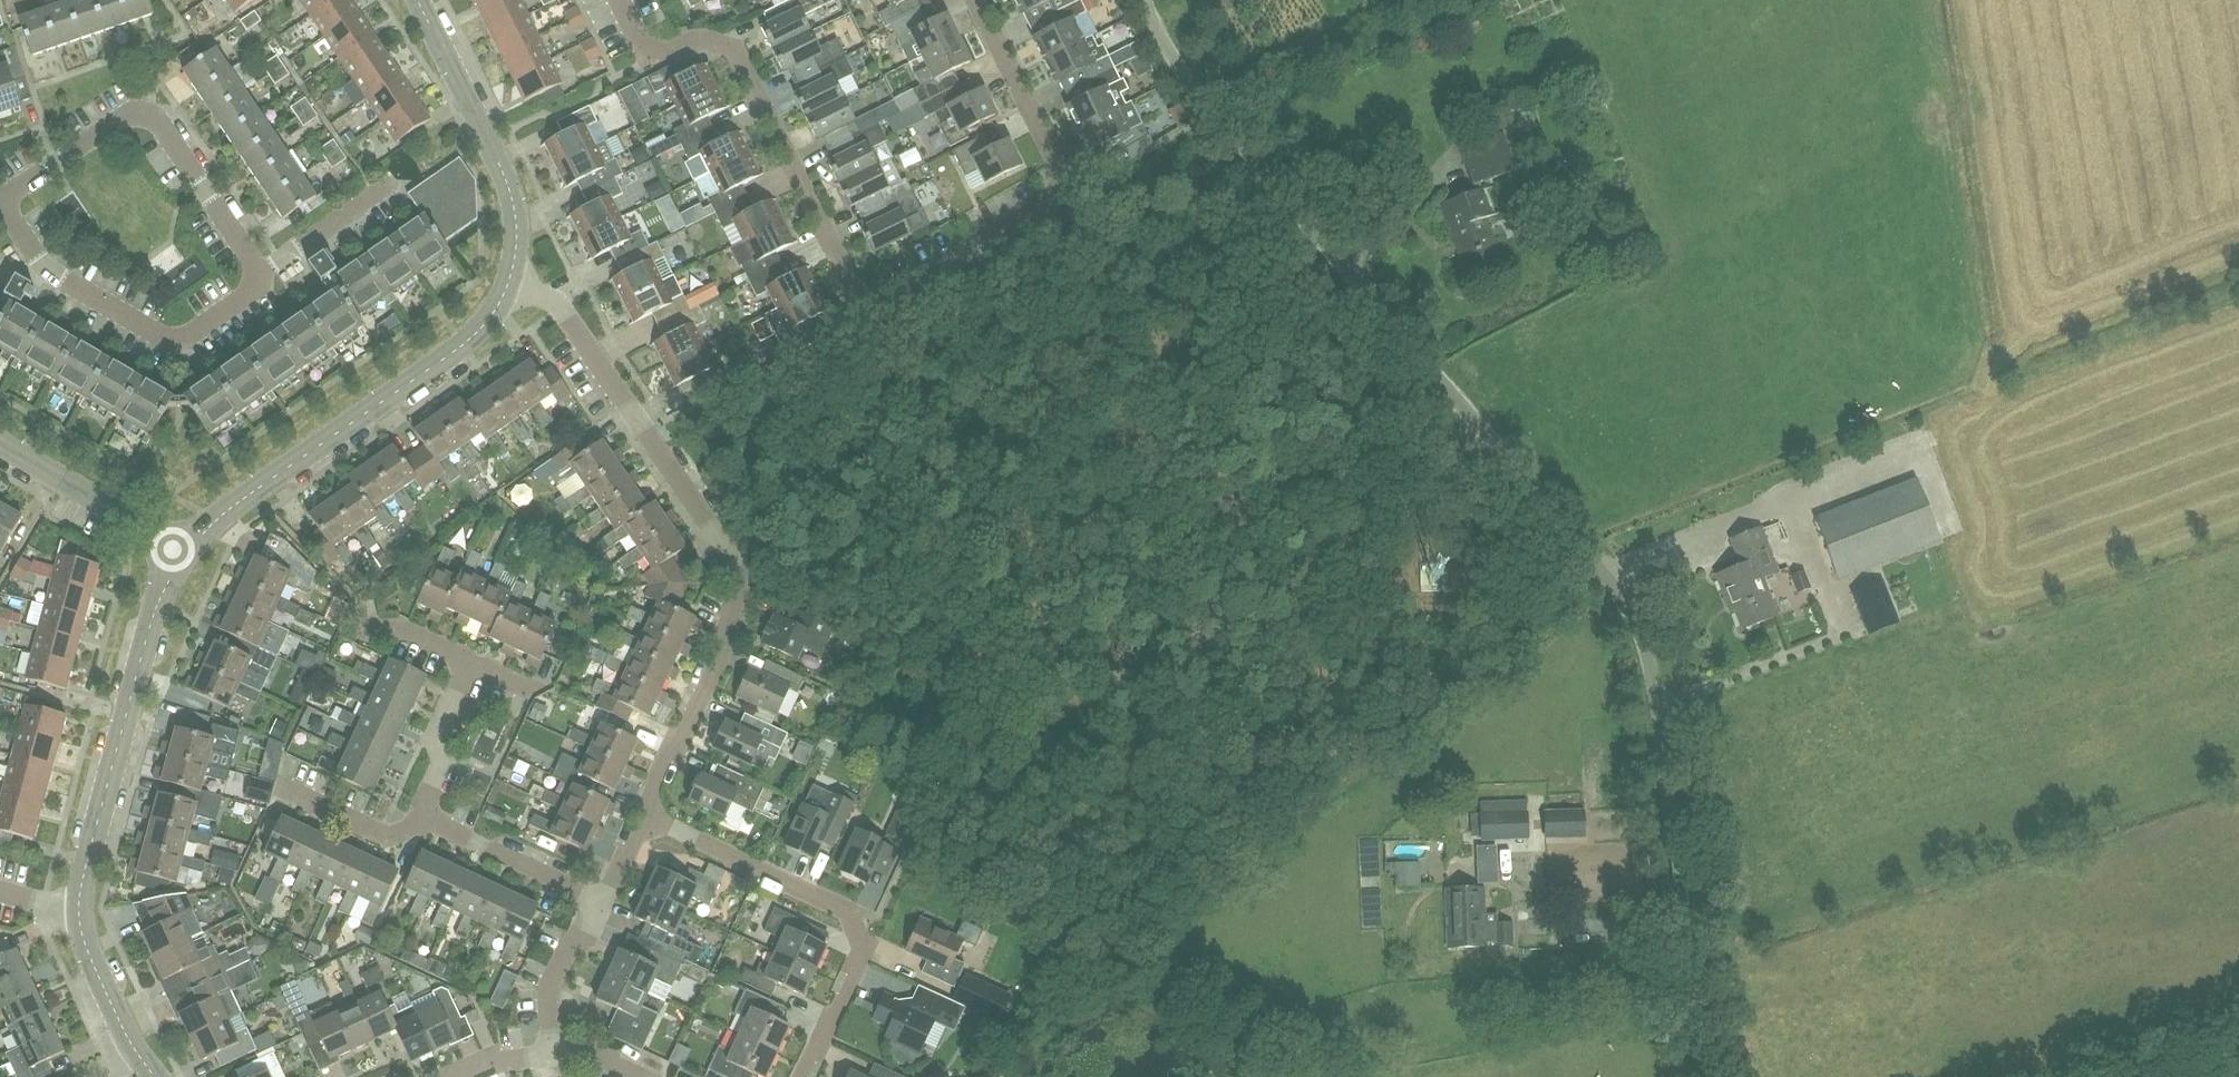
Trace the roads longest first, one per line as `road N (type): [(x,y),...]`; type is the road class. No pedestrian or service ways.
road 1 (unclassified): [(1701,1076),(1657,706),(1629,609),(1198,95),(1144,0)]
road 2 (residential): [(620,0),(652,51),(699,38),(735,49),(854,288),(882,297),(1065,187),(977,0)]
road 3 (residential): [(648,814),(655,778),(719,659),(743,574),(557,302),(510,287)]
road 4 (tertiary): [(171,553),(213,513),(476,334),(510,287)]
road 5 (residential): [(801,1076),(856,977),(862,954),(850,914),(648,814)]
road 6 (tertiary): [(80,912),(171,553)]
road 7 (residential): [(261,273),(160,120),(145,115),(128,118),(1,200)]
road 8 (residential): [(261,273),(240,301),(190,337),(158,335),(44,269),(1,200)]
road 9 (tertiary): [(510,287),(518,234),(510,183),(418,0)]
road 10 (residential): [(0,442),(171,553)]
road 11 (residential): [(602,902),(425,822)]
road 12 (residential): [(425,822),(440,765),(436,737),(471,661)]
road 13 (residential): [(551,1056),(551,982),(602,902)]
road 14 (residential): [(425,822),(384,835),(277,785)]
road 15 (tertiary): [(137,1055),(92,956),(80,912)]
road 16 (residential): [(386,185),(261,273)]
road 17 (track): [(1483,438),(1426,503),(1410,554)]
road 18 (residential): [(471,661),(404,630),(354,630)]

